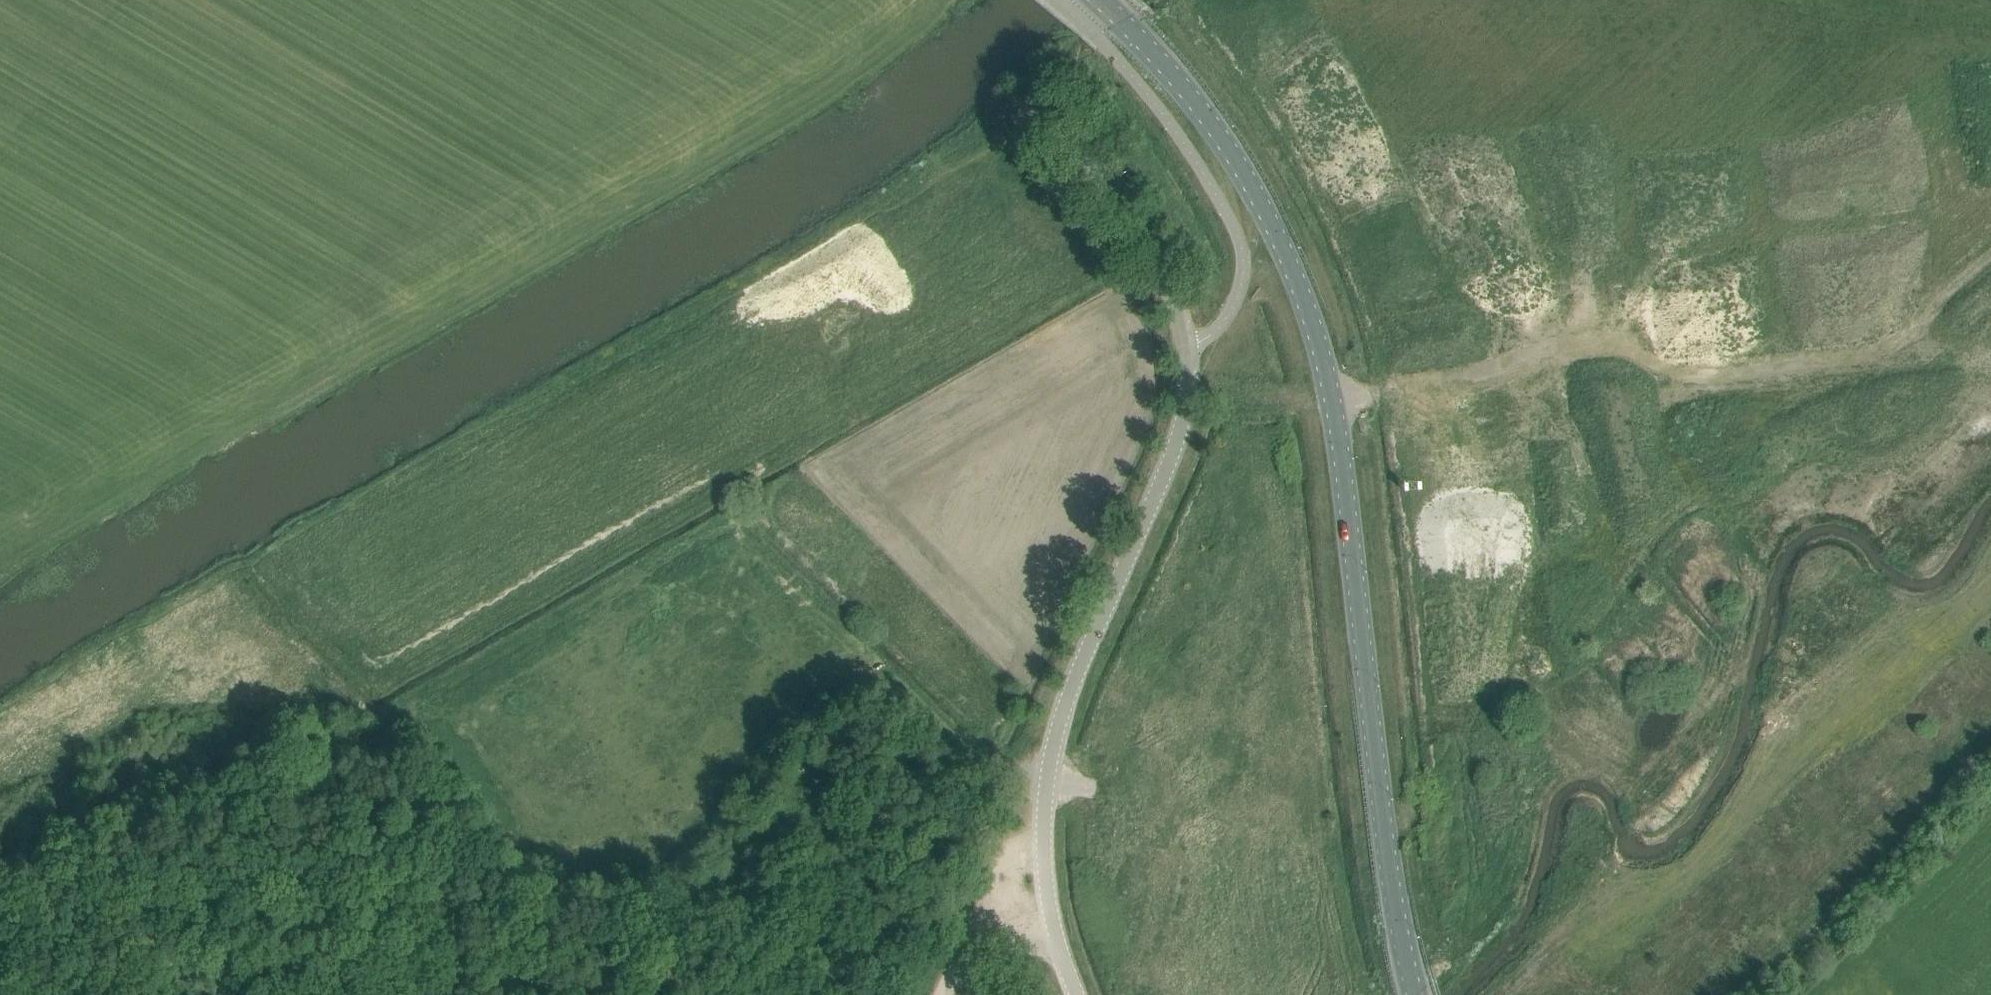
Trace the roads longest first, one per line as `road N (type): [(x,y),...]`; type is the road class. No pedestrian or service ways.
road 1 (secondary): [(1098,0),(1223,138),(1270,220),(1310,317),(1333,408),(1380,803),(1414,994)]
road 2 (track): [(105,0),(0,126)]
road 3 (track): [(1055,927),(982,939),(960,957),(939,994)]

